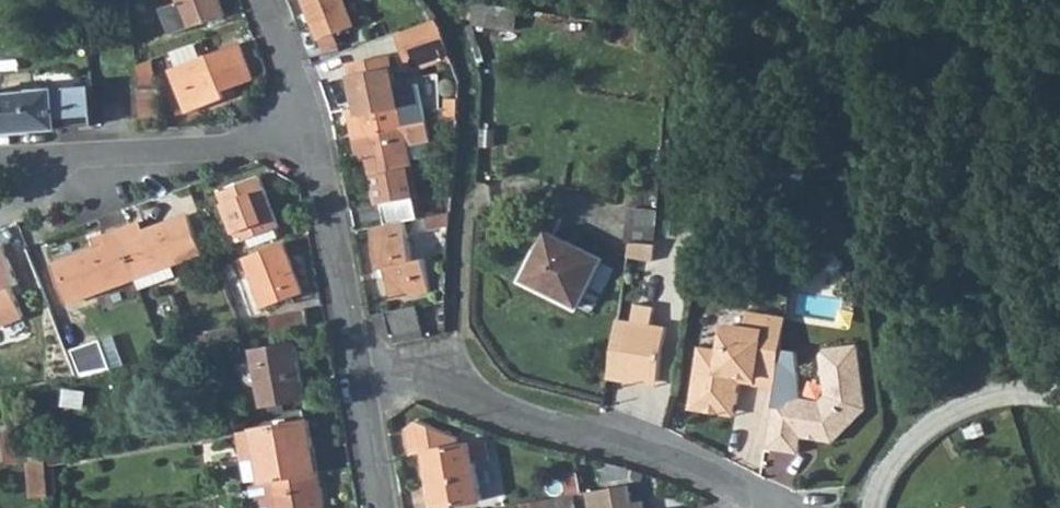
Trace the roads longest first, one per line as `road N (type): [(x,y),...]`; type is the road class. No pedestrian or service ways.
road 1 (residential): [(771,507),(674,466),(406,376),(365,372)]
road 2 (track): [(443,0),(466,51),(470,89),(455,392)]
road 3 (residential): [(306,124),(365,372)]
road 4 (residential): [(306,124),(218,149),(60,157)]
road 5 (track): [(1059,396),(1025,395),(953,420),(919,441),(889,478),(878,507)]
road 6 (residential): [(365,372),(387,507)]
road 7 (residential): [(260,0),(306,124)]

